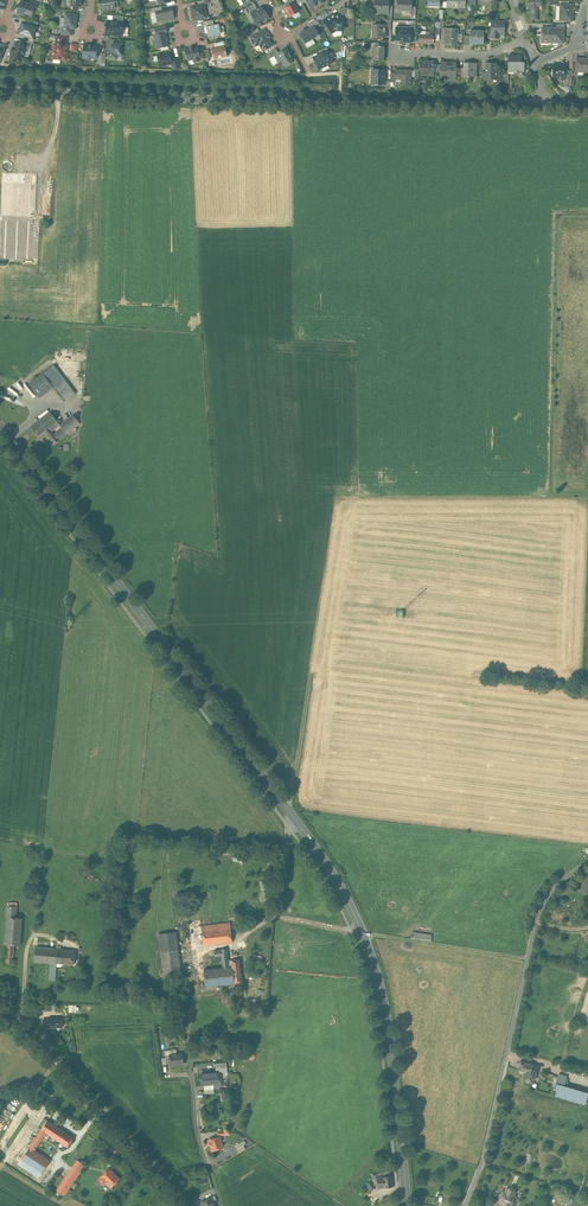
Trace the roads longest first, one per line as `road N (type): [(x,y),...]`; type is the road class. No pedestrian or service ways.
road 1 (primary): [(408,1205),(383,997),(353,907),(0,424)]
road 2 (tertiary): [(0,92),(543,108)]
road 3 (unclassified): [(465,1205),(496,1109),(538,918),(551,890),(587,863)]
road 4 (unclassified): [(191,1205),(31,1026),(0,1013)]
road 5 (track): [(528,960),(363,933)]
road 6 (residential): [(526,42),(486,55),(396,53)]

